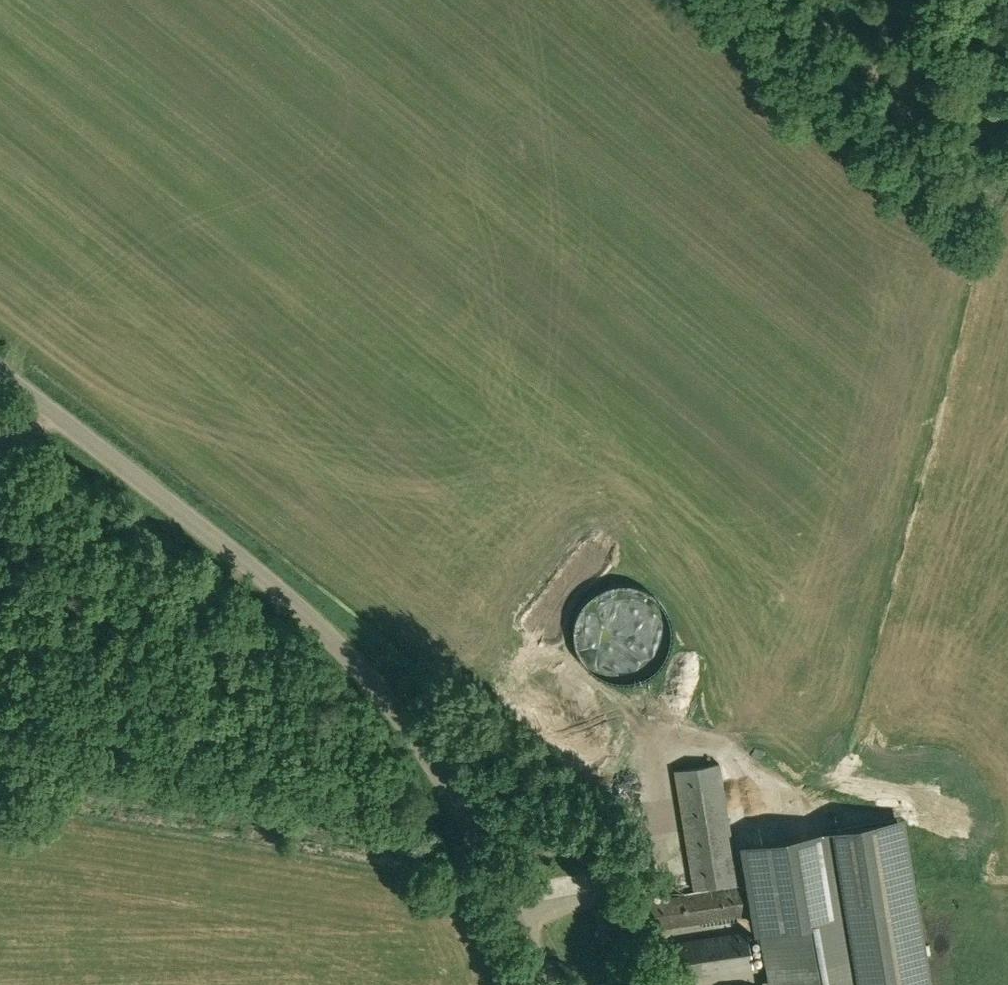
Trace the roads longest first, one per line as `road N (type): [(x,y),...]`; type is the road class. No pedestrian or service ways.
road 1 (unclassified): [(542,984),(488,860),(399,705),(291,586),(0,365)]

